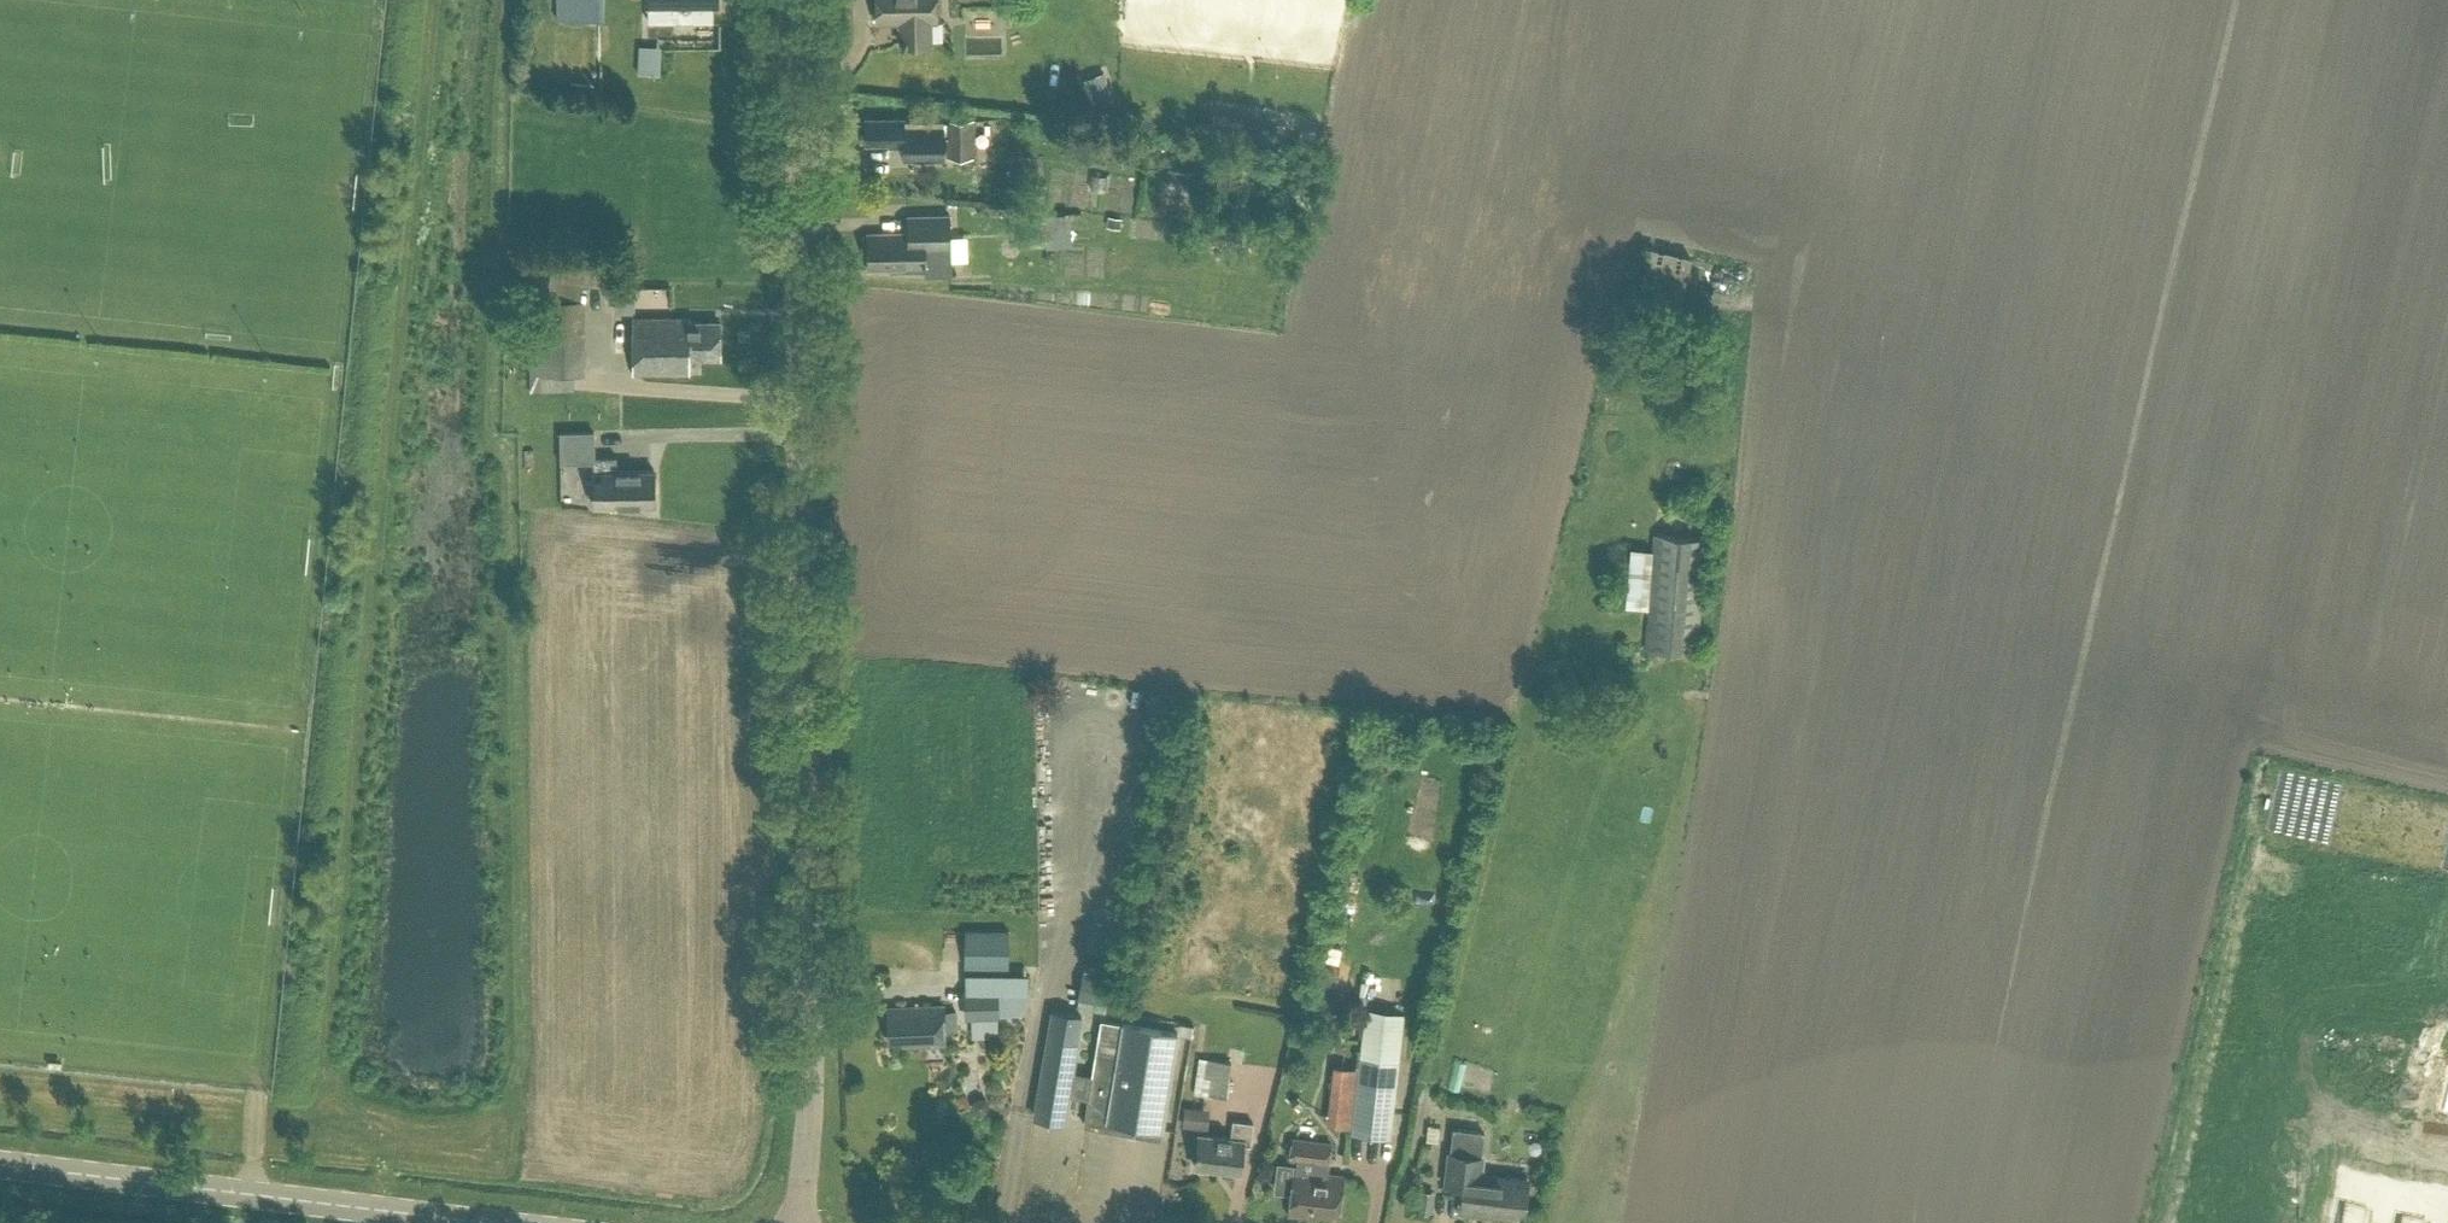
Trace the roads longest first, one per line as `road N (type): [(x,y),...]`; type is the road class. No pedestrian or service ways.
road 1 (unclassified): [(800,1222),(809,1115),(792,0)]
road 2 (tertiary): [(530,1222),(0,1161)]

